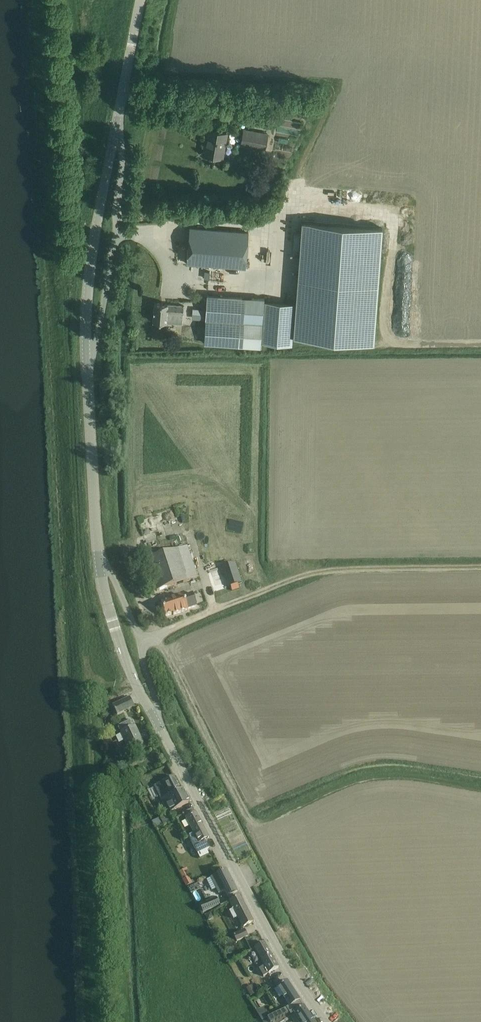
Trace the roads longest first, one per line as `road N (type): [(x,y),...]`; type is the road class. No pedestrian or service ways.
road 1 (unclassified): [(326,1021),(294,977),(158,721)]
road 2 (track): [(42,0),(63,271),(87,314)]
road 3 (unclassified): [(88,366),(117,231),(116,137)]
road 4 (unclassified): [(88,366),(90,279),(116,137)]
road 5 (unclassified): [(98,556),(88,366)]
road 6 (unclassified): [(158,721),(142,641),(98,556)]
road 7 (unclassified): [(158,721),(125,660),(98,556)]
road 8 (unclassified): [(116,137),(143,0)]

